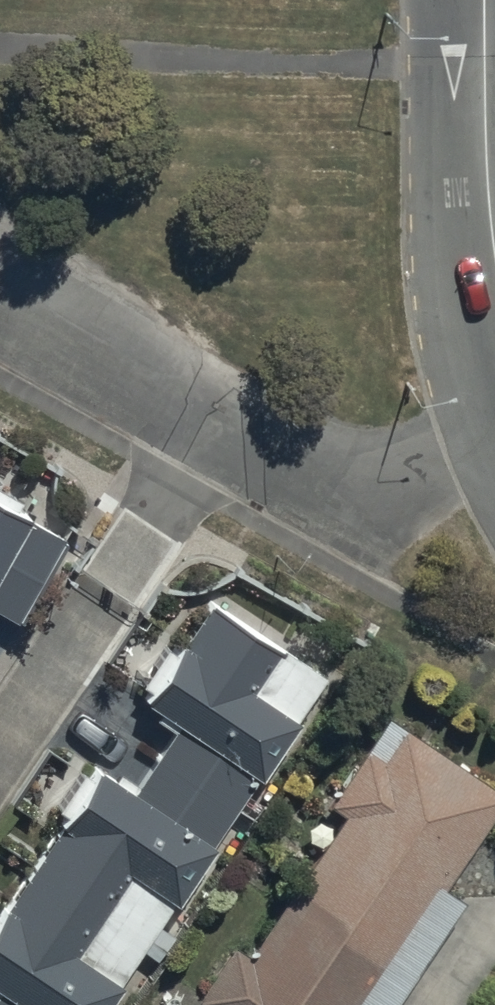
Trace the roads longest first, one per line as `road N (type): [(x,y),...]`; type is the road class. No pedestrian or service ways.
road 1 (residential): [(220,424),(36,687)]
road 2 (residential): [(494,457),(363,491),(220,424)]
road 3 (tertiary): [(483,0),(483,145),(494,258)]
road 4 (residential): [(220,424),(0,300)]

